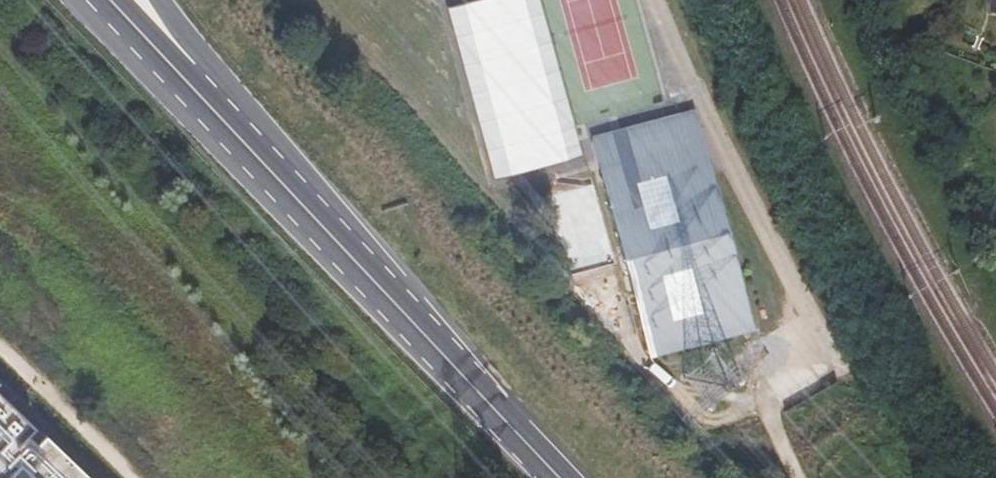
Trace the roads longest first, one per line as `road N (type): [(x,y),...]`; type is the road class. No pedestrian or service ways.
road 1 (primary): [(386,296),(363,245),(163,0)]
road 2 (primary): [(71,0),(130,59),(261,162)]
road 3 (primary): [(556,477),(386,296)]
road 4 (primary): [(261,162),(110,0)]
road 5 (track): [(136,477),(0,349)]
road 6 (primary): [(386,296),(261,162)]
road 7 (track): [(807,332),(764,400),(799,477)]

